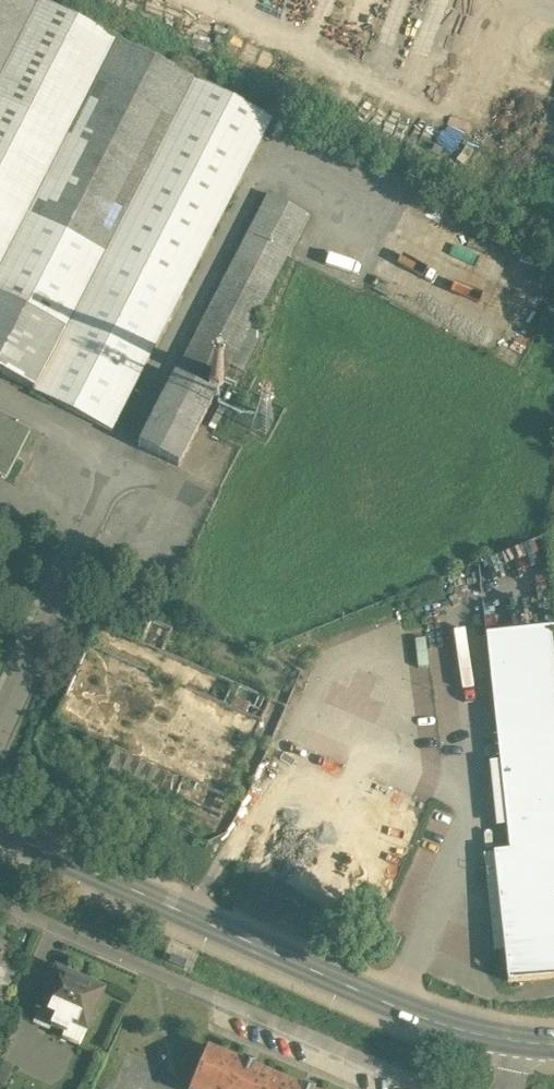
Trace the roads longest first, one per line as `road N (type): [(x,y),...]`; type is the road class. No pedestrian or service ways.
road 1 (secondary): [(553,1045),(445,1027),(0,834)]

